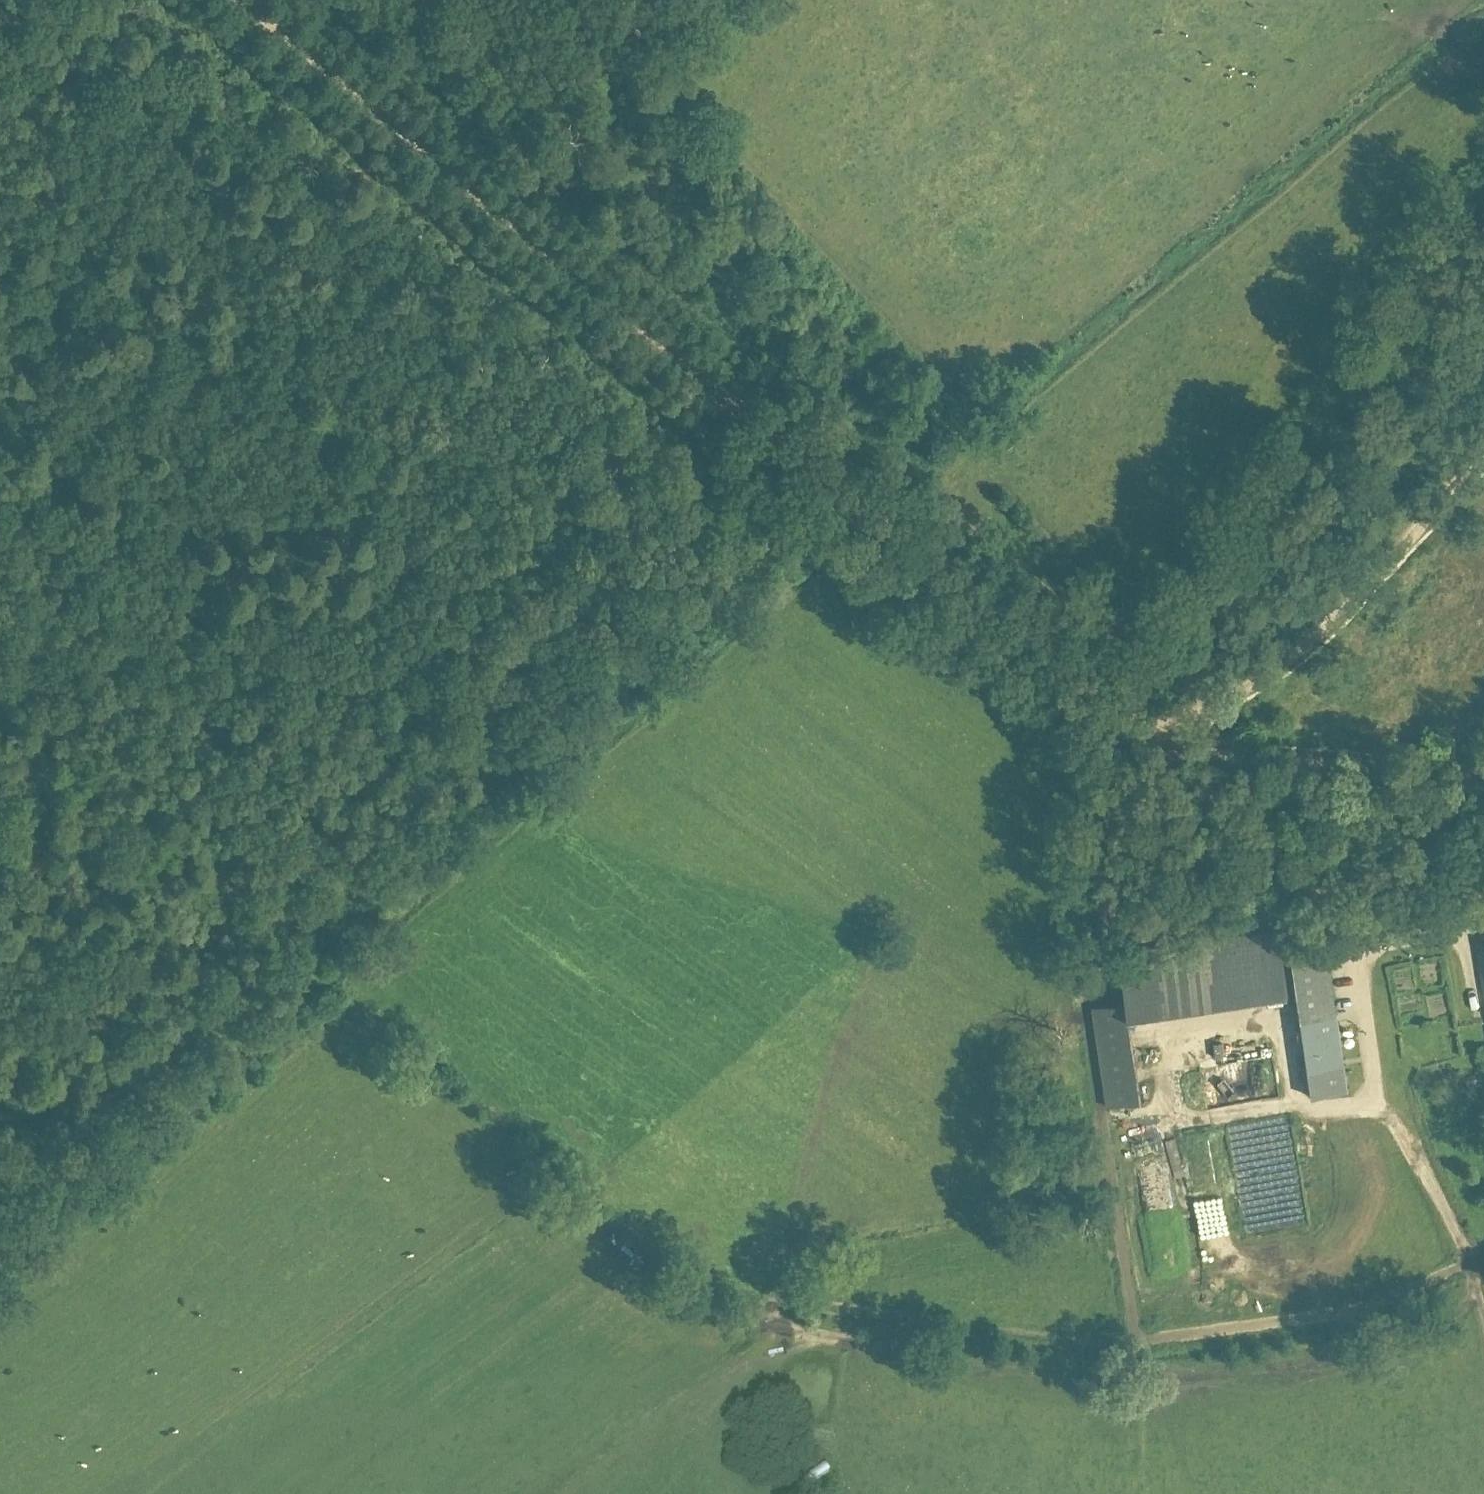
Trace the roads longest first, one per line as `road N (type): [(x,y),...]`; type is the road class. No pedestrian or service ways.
road 1 (track): [(1108,699),(251,0)]
road 2 (track): [(1153,732),(1343,910),(1357,949),(1378,1100)]
road 3 (track): [(1483,453),(1292,653),(1244,687),(1153,732)]
road 4 (track): [(1140,1335),(1346,1311),(1483,1258)]
road 5 (track): [(1153,732),(1191,750),(1483,775)]
road 6 (track): [(1483,1325),(1443,1198),(1378,1100)]

